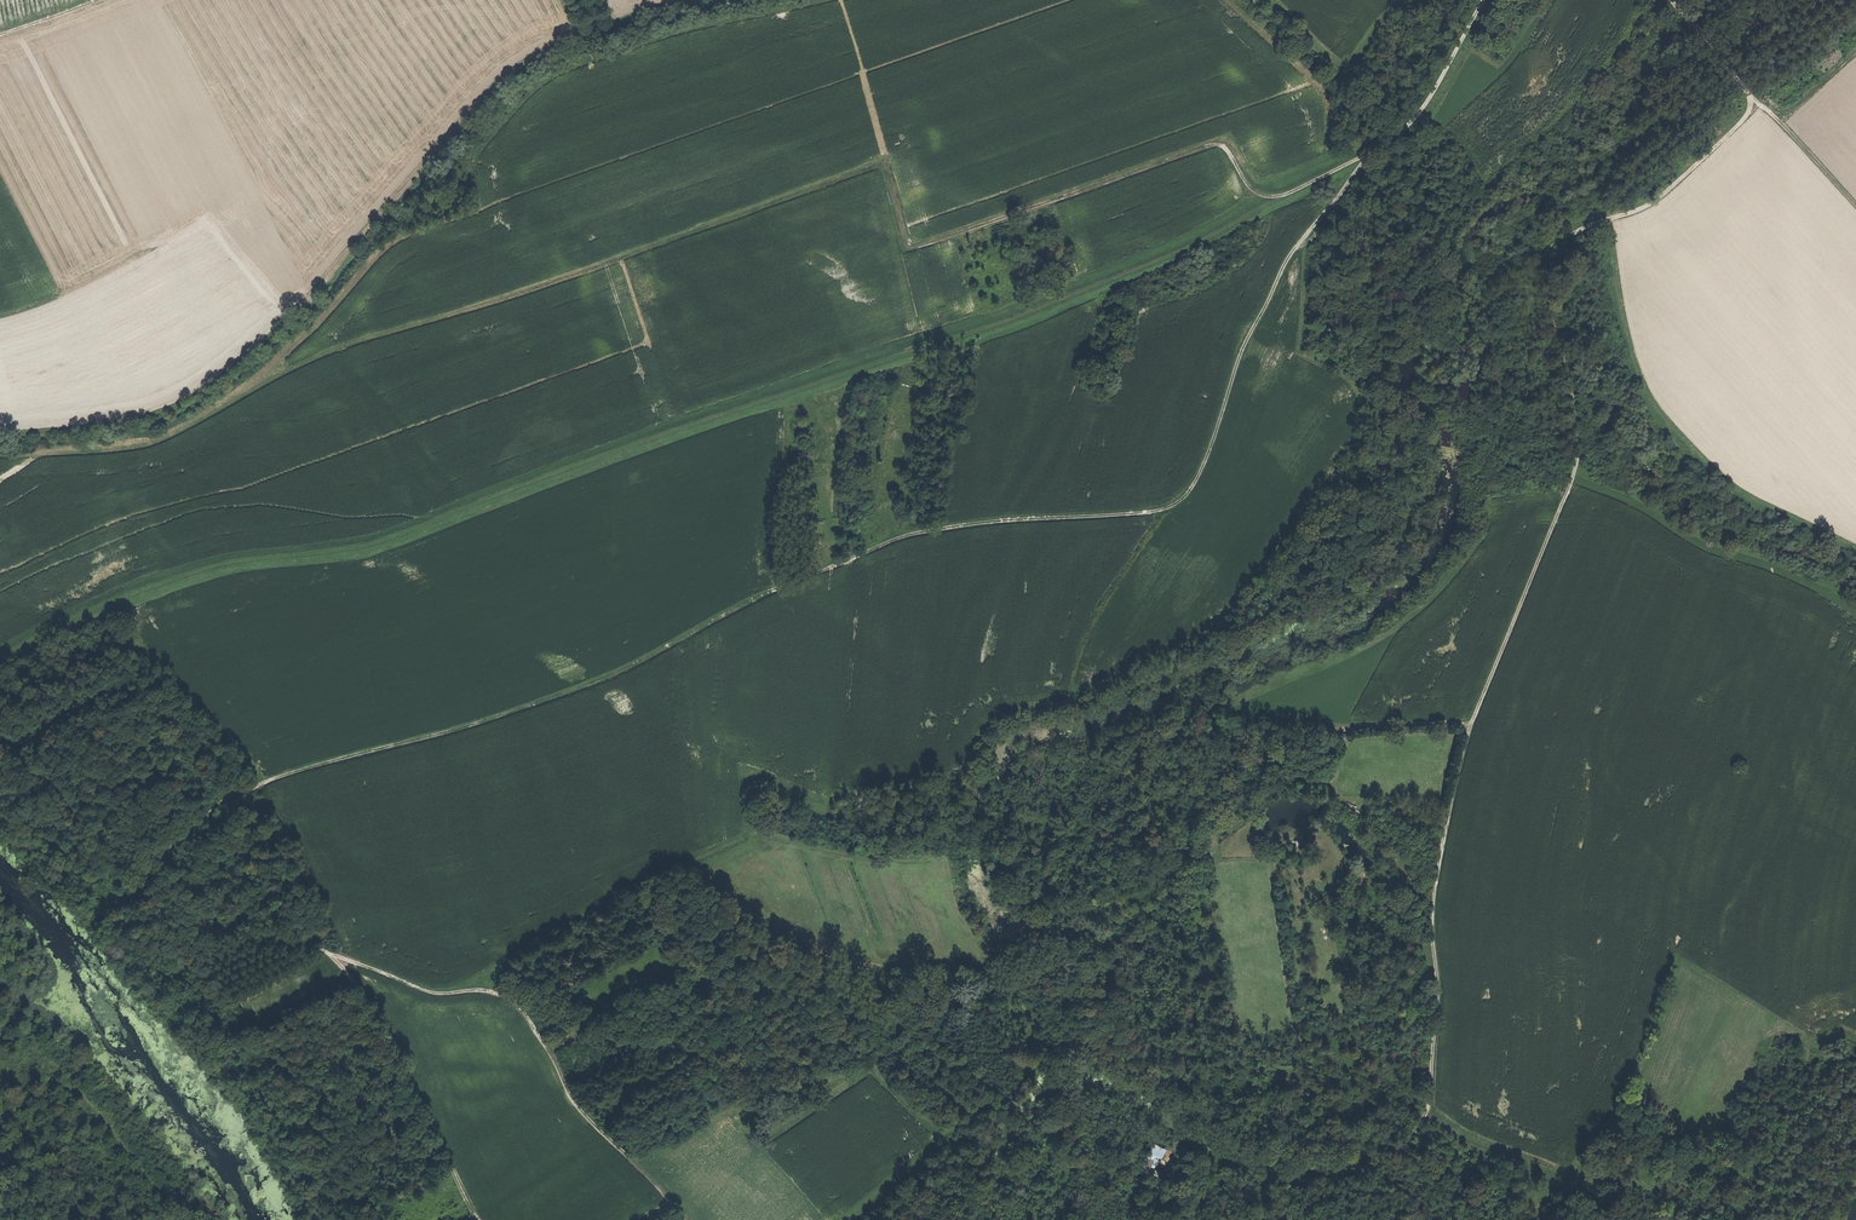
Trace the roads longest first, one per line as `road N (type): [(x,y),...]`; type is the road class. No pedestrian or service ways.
road 1 (track): [(1485,0),(1420,116),(1396,135),(1189,246),(380,541),(240,560),(145,589),(0,659)]
road 2 (track): [(1367,155),(1285,261),(1188,496),(1166,511),(989,521),(913,535),(746,606),(577,691),(249,786),(177,849)]
road 3 (track): [(1277,200),(1248,187),(1221,145),(1209,146),(904,252),(884,164),(317,360),(160,434),(0,449)]
road 4 (track): [(1749,97),(1742,122),(1645,208),(1562,240),(1546,262),(1549,314),(1576,412),(1577,460),(1465,739),(1432,893),(1434,1014)]
road 5 (track): [(1434,1014),(1209,1052),(895,1050),(628,1157)]
road 6 (track): [(0,752),(76,795),(142,857),(177,849),(241,931),(326,952)]
road 7 (track): [(326,952),(419,988),(510,998),(567,1091),(628,1157)]
road 8 (track): [(326,952),(386,1035),(478,1219)]
road 9 (track): [(482,992),(505,965),(744,835)]
road 10 (track): [(1647,1178),(1550,1173),(1471,1148),(1426,1114)]
road 11 (track): [(1426,1114),(1384,1157),(1253,1219)]
road 12 (track): [(0,317),(147,251)]
road 13 (track): [(1749,97),(1855,211)]
road 14 (track): [(689,0),(579,34),(566,0)]
road 15 (track): [(1669,0),(1749,97)]

